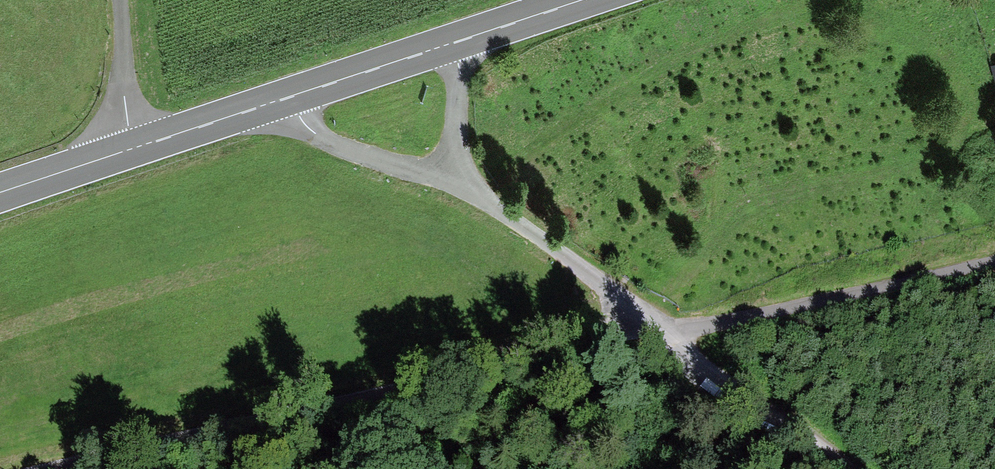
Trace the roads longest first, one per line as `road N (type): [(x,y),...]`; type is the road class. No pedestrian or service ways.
road 1 (track): [(57,468),(652,337)]
road 2 (primary): [(589,0),(126,149)]
road 3 (track): [(652,337),(994,262)]
road 4 (track): [(652,337),(839,468)]
road 5 (residential): [(126,149),(113,0)]
road 6 (primary): [(126,149),(0,192)]

